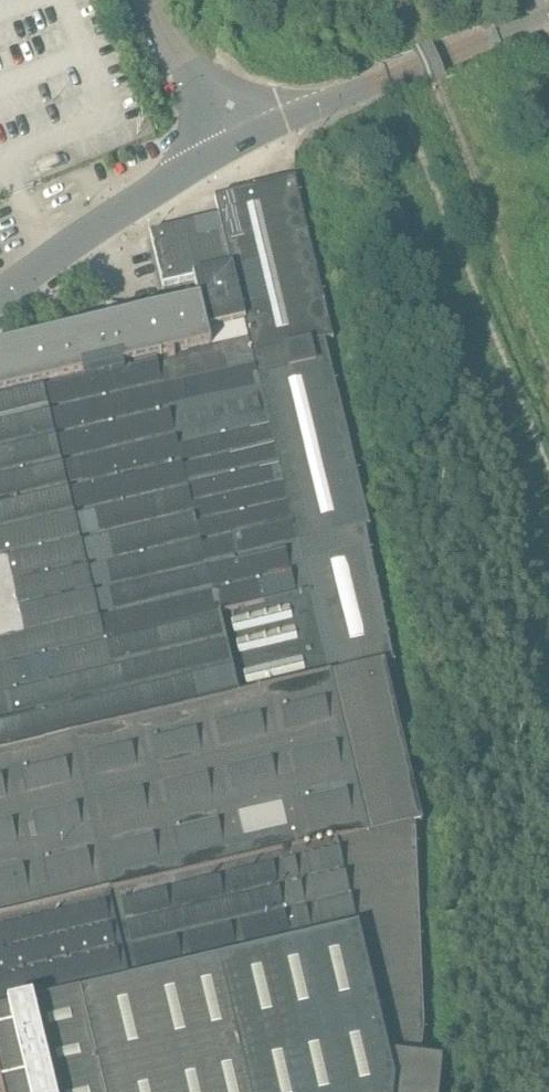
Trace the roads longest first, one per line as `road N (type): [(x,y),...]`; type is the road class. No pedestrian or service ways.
road 1 (residential): [(232,142),(548,13)]
road 2 (residential): [(0,293),(150,188),(232,142)]
road 3 (unclassified): [(232,142),(142,0)]

